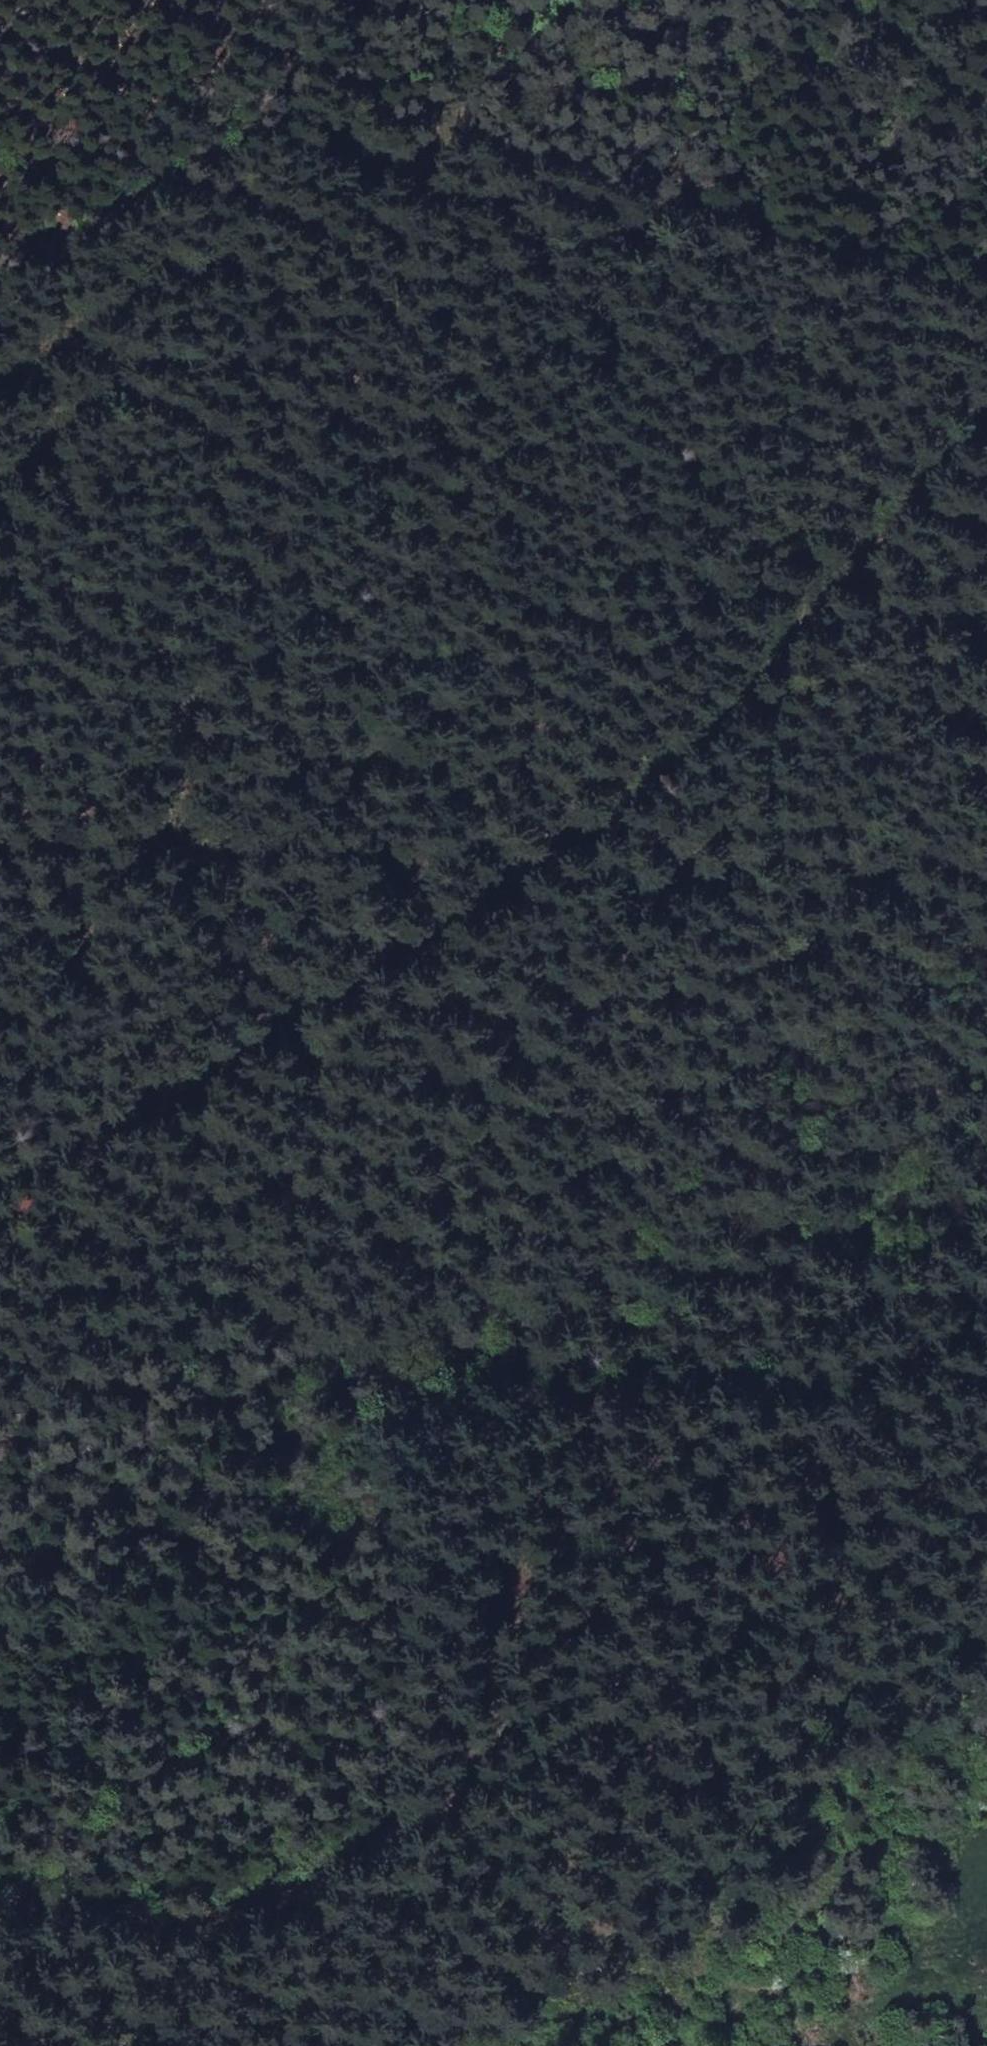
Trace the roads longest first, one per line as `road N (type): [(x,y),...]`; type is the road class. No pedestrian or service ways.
road 1 (track): [(986,1502),(615,1697),(498,1794),(149,1950),(0,1920)]

